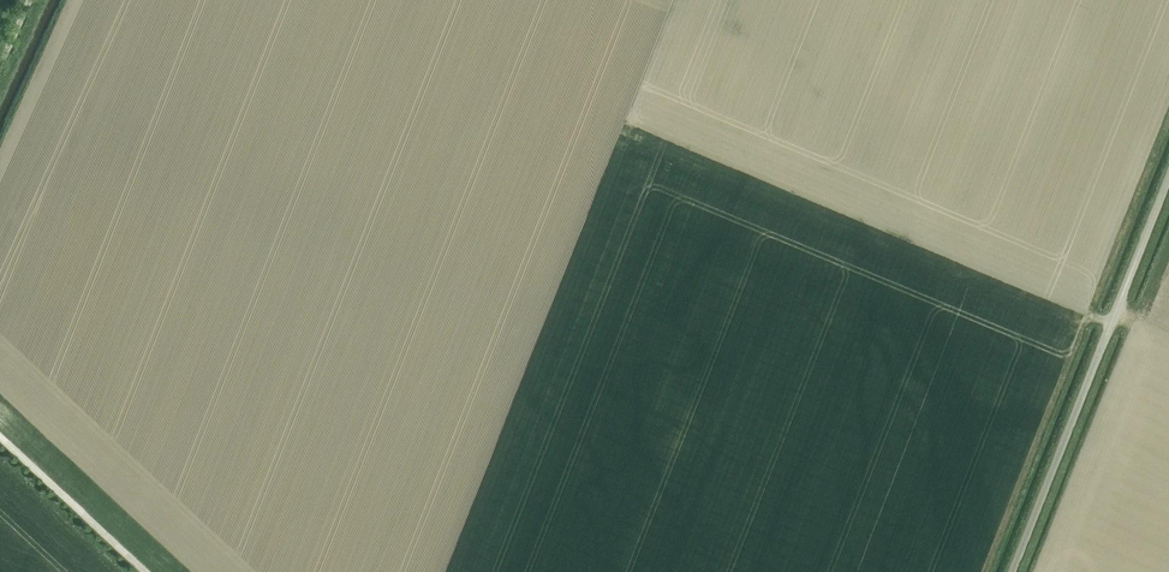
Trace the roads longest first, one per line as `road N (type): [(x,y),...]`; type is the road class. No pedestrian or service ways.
road 1 (unclassified): [(1013,571),(1168,173)]
road 2 (unclassified): [(146,571),(0,437)]

